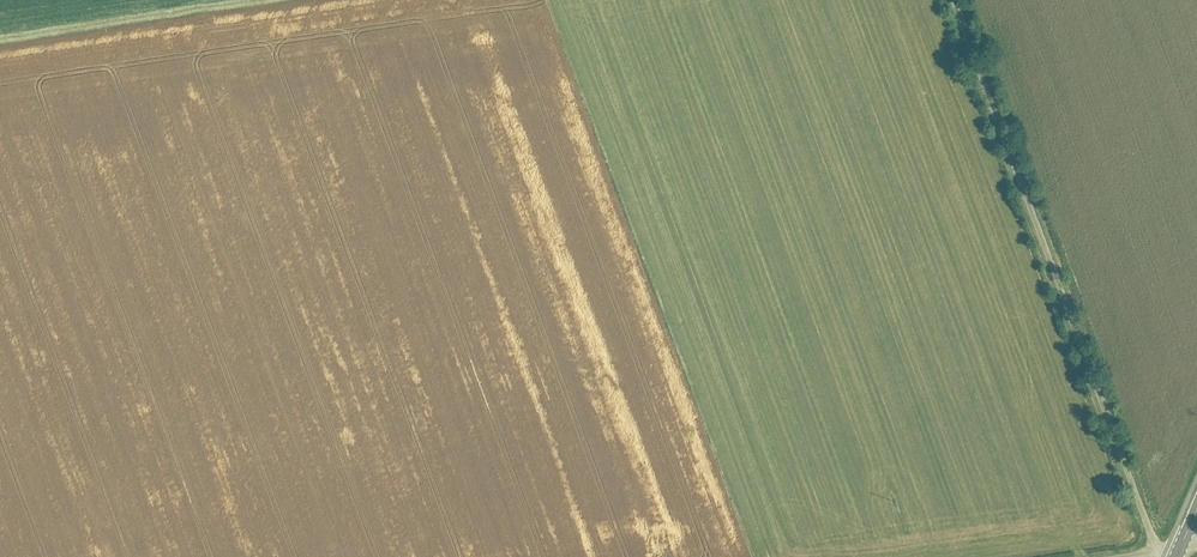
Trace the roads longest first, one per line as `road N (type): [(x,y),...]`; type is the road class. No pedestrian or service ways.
road 1 (residential): [(1154,550),(953,0)]
road 2 (track): [(0,33),(228,0)]

